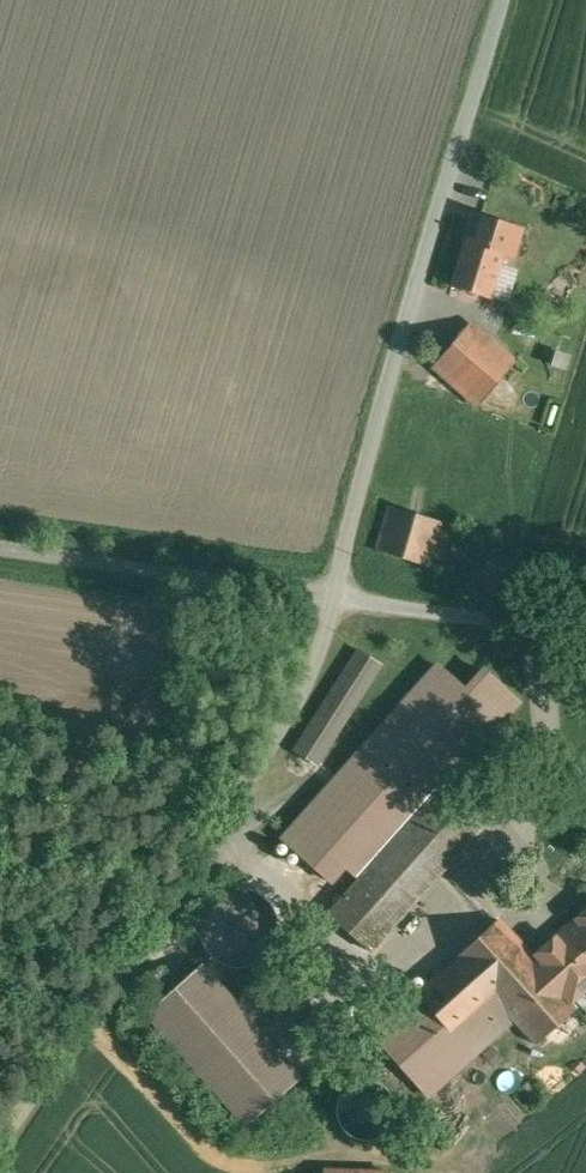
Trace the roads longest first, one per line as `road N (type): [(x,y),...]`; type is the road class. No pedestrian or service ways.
road 1 (unclassified): [(342,578),(318,657),(0,1121)]
road 2 (unclassified): [(505,0),(387,374),(342,578)]
road 3 (unclassified): [(342,578),(0,527)]

